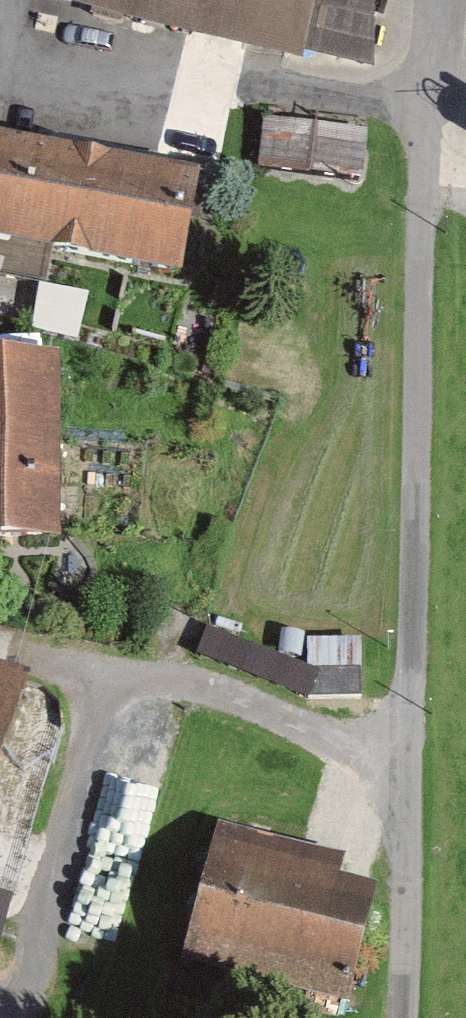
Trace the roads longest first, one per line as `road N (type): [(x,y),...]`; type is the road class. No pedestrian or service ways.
road 1 (unclassified): [(400,1017),(426,0)]
road 2 (track): [(0,973),(24,933),(111,679)]

